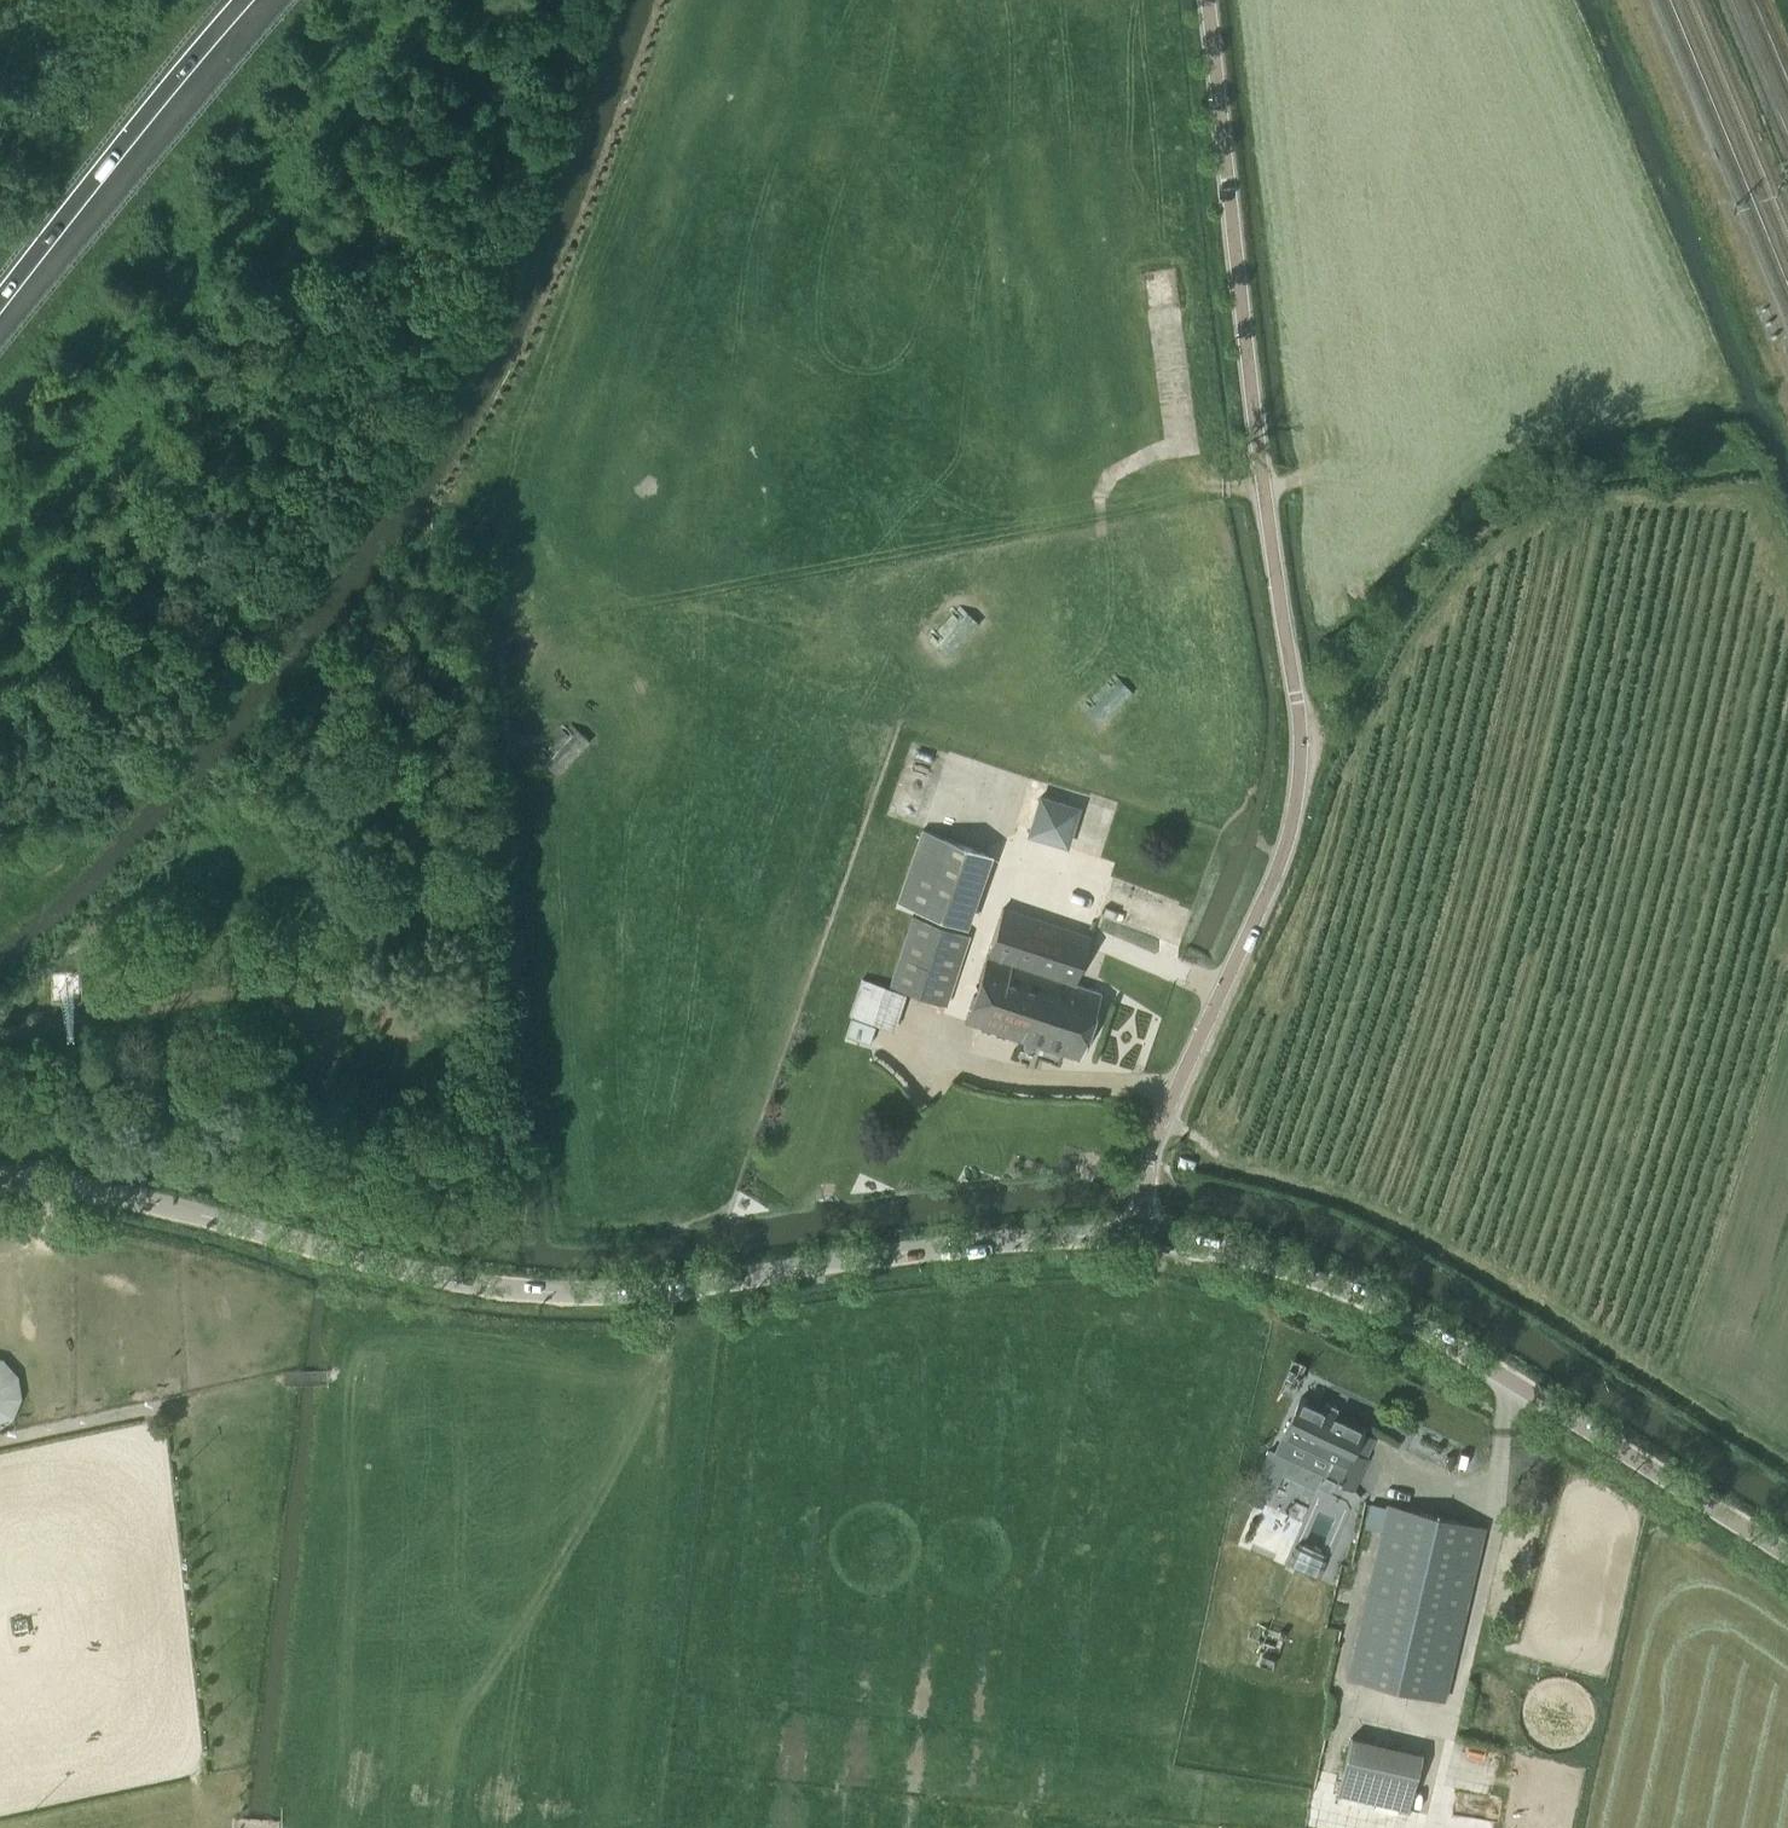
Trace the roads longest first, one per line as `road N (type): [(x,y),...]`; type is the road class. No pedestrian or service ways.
road 1 (unclassified): [(1143,1235),(1154,1136),(1284,846),(1301,736),(1208,0)]
road 2 (unclassified): [(0,1182),(123,1195),(412,1271),(551,1291),(613,1294),(990,1242),(1143,1235)]
road 3 (unclassified): [(1787,1555),(1413,1322),(1245,1257),(1143,1235)]
road 4 (motorway): [(0,306),(248,0)]

